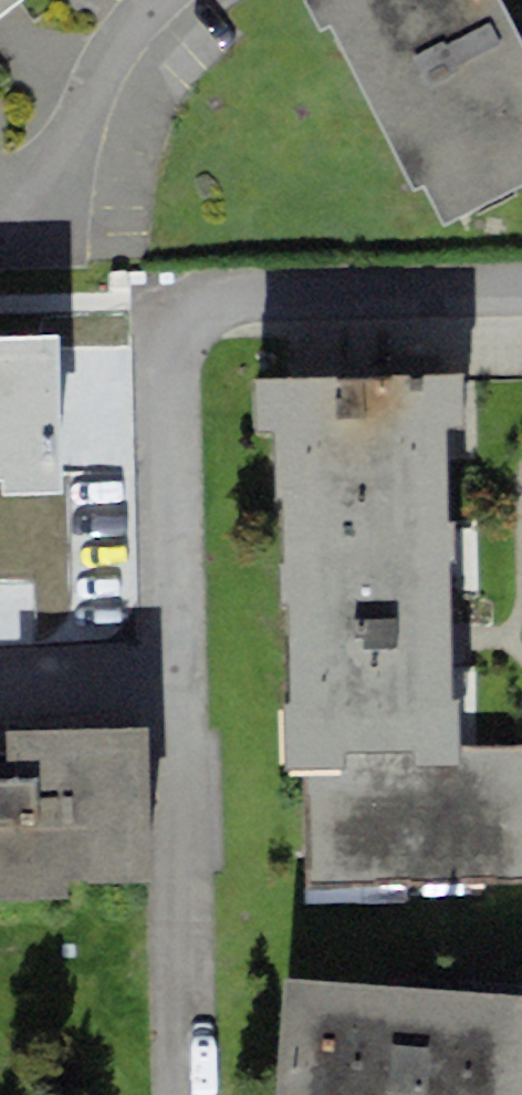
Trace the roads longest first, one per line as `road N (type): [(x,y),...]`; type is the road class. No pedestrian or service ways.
road 1 (residential): [(521,290),(216,299),(176,347),(202,1094)]
road 2 (residential): [(160,0),(22,225)]

